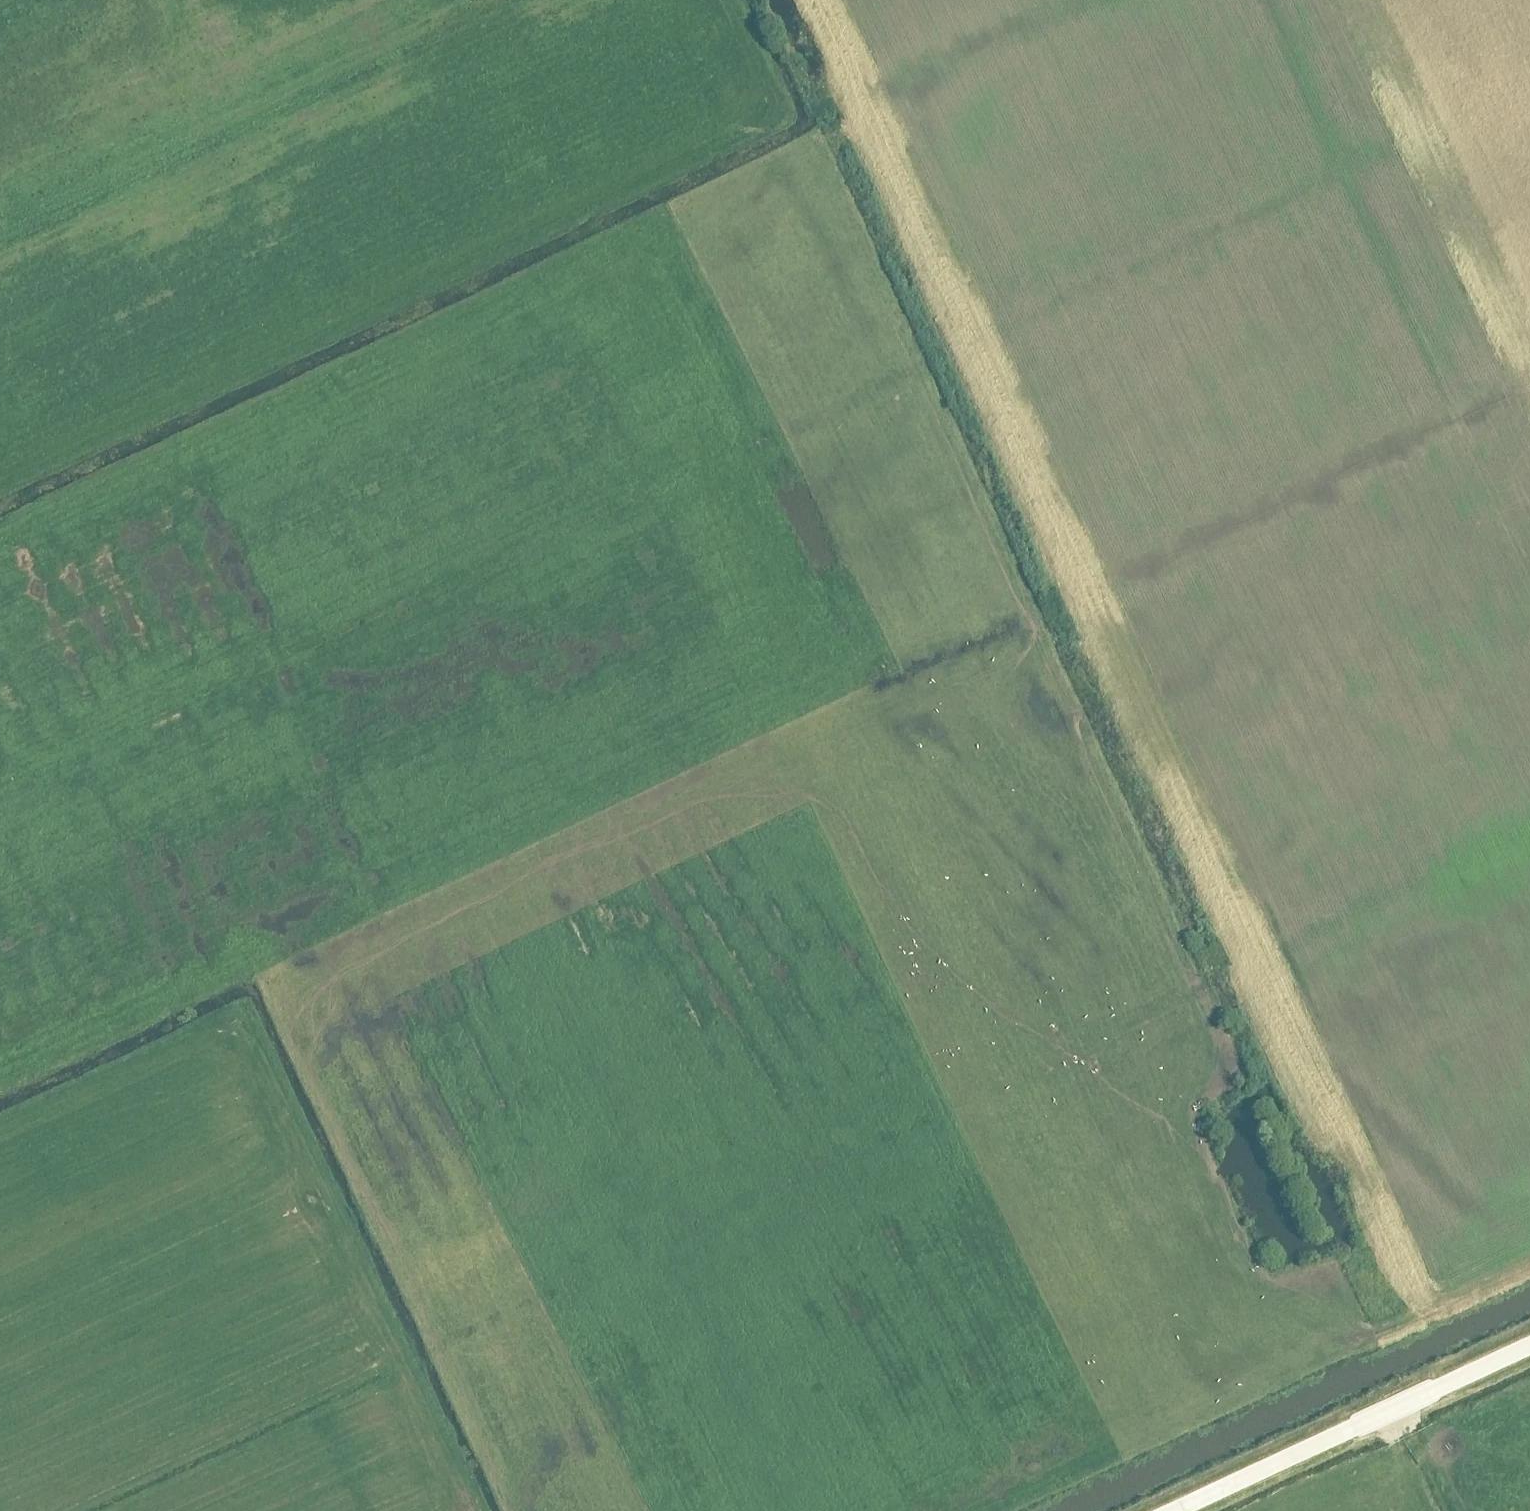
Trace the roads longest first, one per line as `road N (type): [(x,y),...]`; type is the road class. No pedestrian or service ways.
road 1 (unclassified): [(1162,1510),(1529,1339)]

